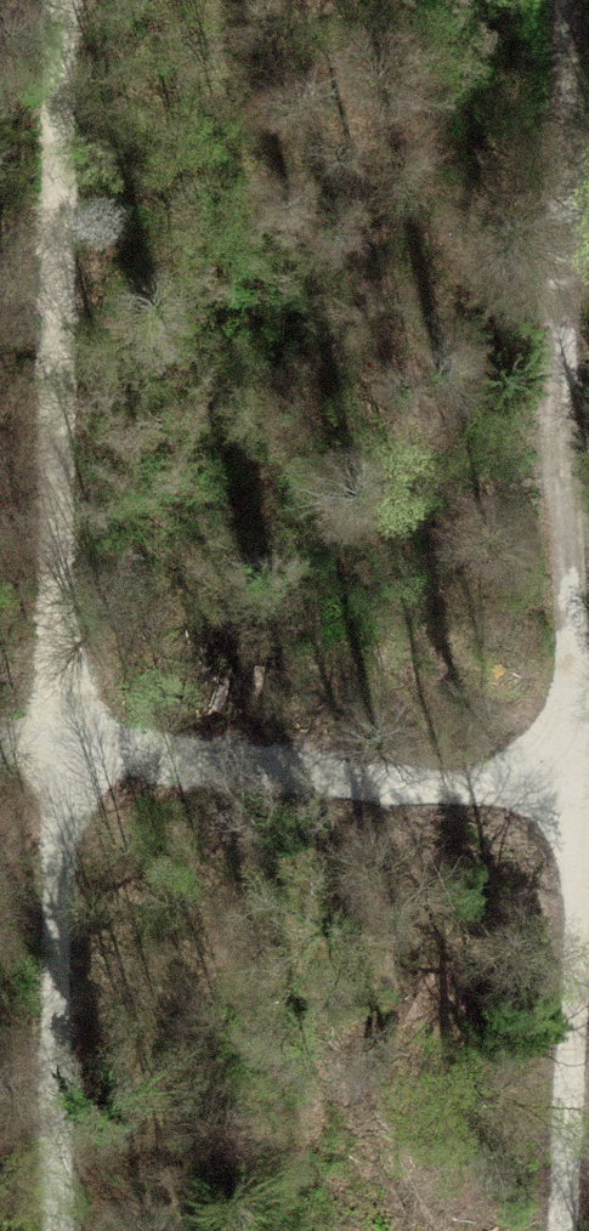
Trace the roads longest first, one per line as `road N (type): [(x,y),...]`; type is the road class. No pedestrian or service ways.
road 1 (track): [(61,1230),(63,0)]
road 2 (track): [(0,715),(588,697)]
road 3 (track): [(588,1096),(586,1230)]

